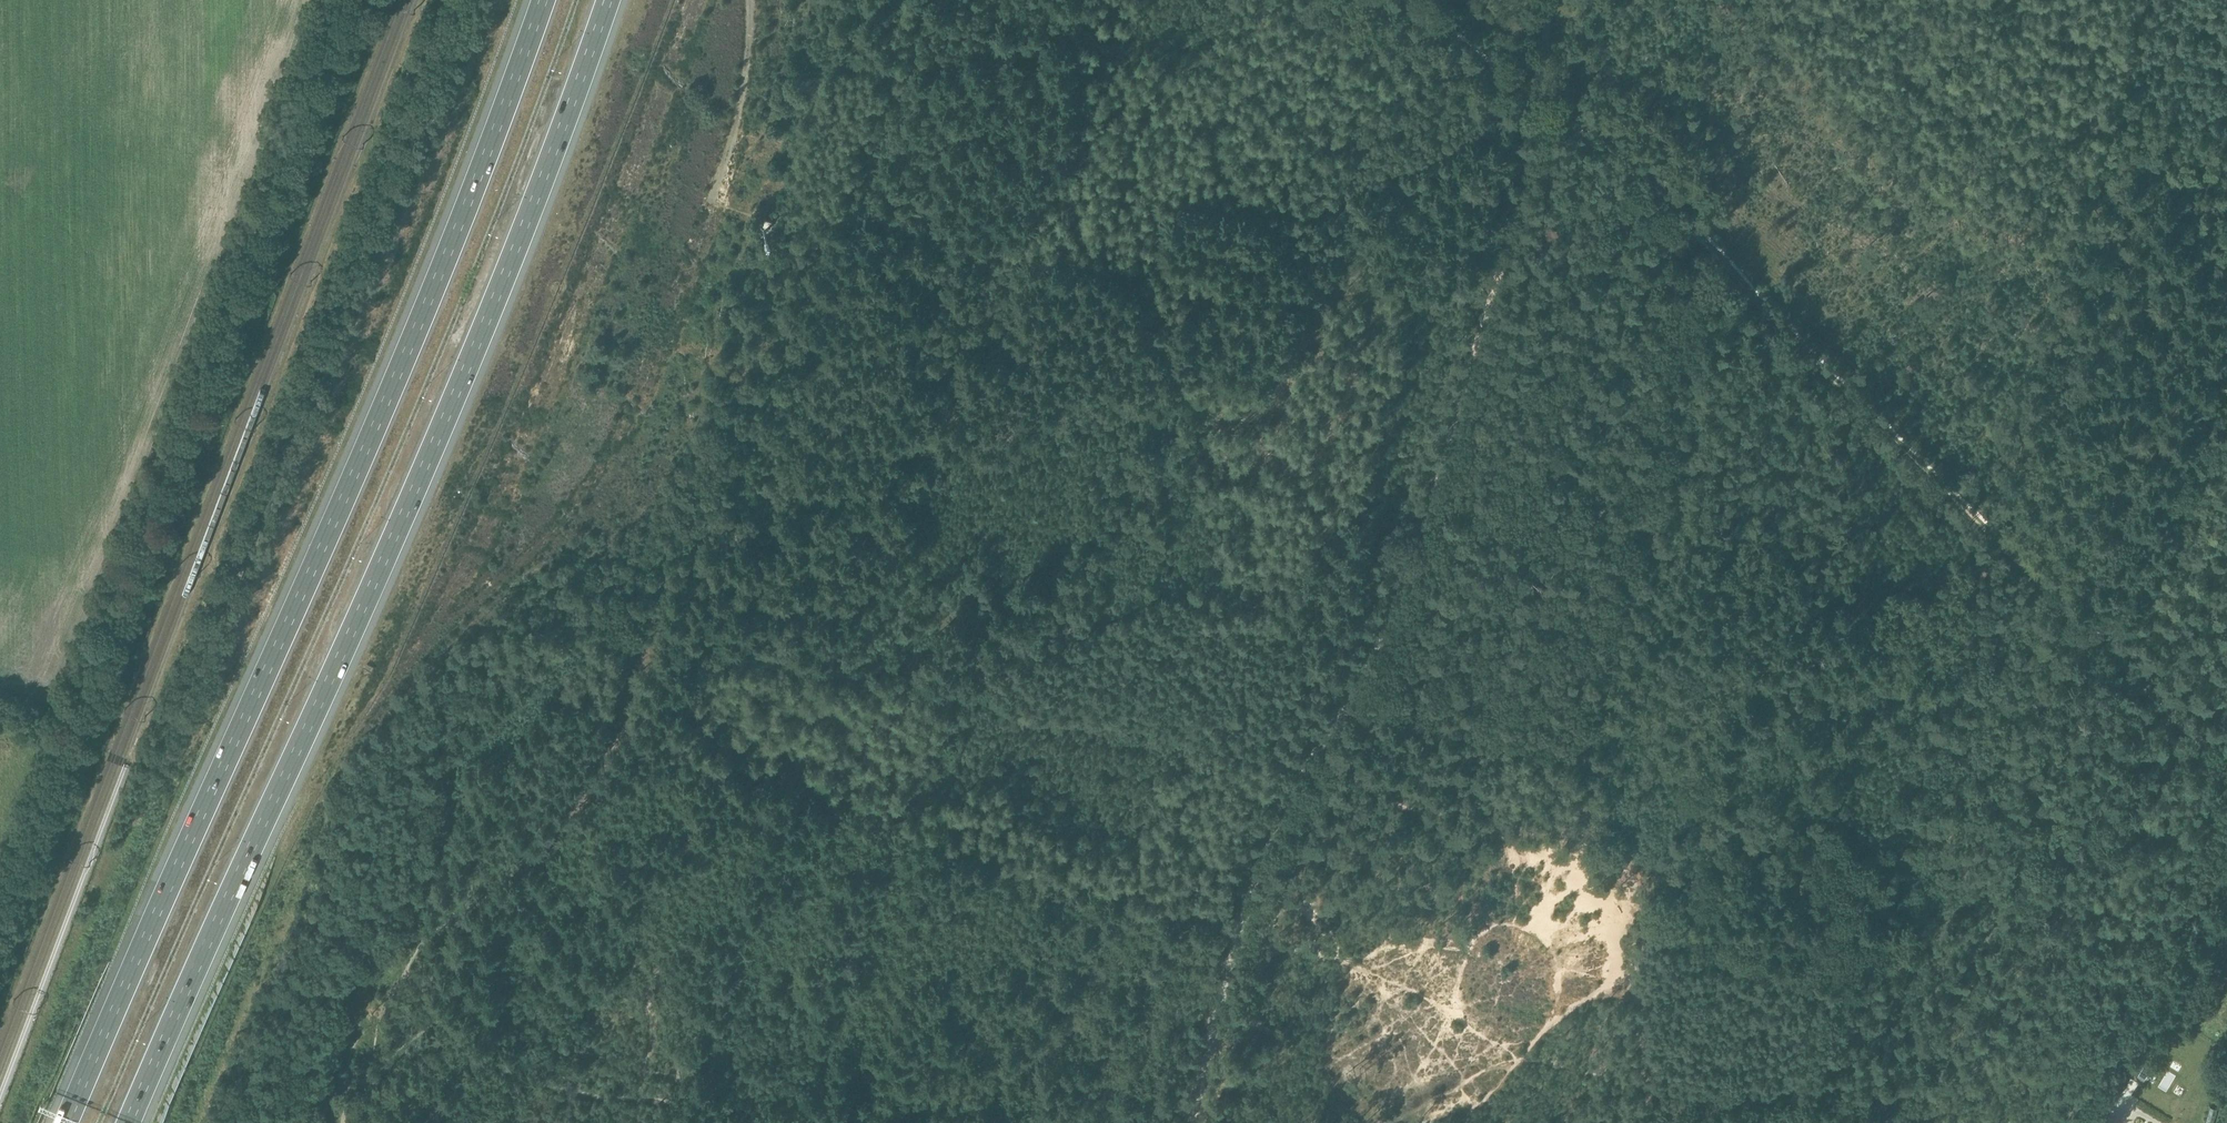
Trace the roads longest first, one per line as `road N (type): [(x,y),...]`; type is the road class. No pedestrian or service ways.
road 1 (motorway): [(130,1122),(482,335),(607,0)]
road 2 (motorway): [(544,0),(426,308),(69,1122)]
road 3 (track): [(1341,701),(1417,554),(1538,97)]
road 4 (track): [(402,965),(576,1047),(670,1077),(766,1122)]
road 5 (track): [(1213,1047),(1248,1021),(1261,997),(1261,951),(1323,811),(1354,706)]
road 6 (track): [(1213,1047),(1238,917),(1263,842),(1341,701)]
road 7 (track): [(2102,1052),(2226,810)]
road 8 (track): [(712,202),(745,81),(750,0)]

